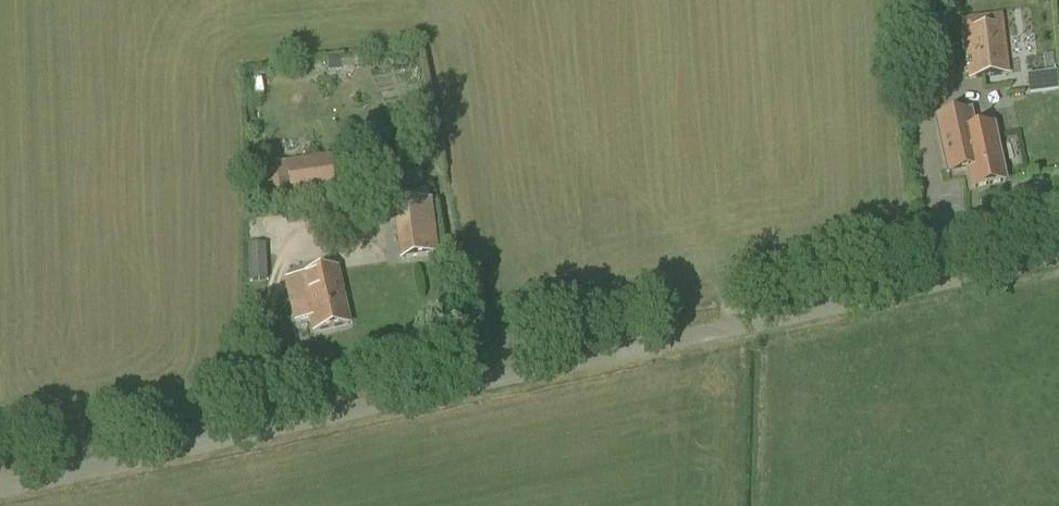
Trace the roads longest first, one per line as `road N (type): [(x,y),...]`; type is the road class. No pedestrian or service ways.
road 1 (unclassified): [(0,486),(1058,254)]

